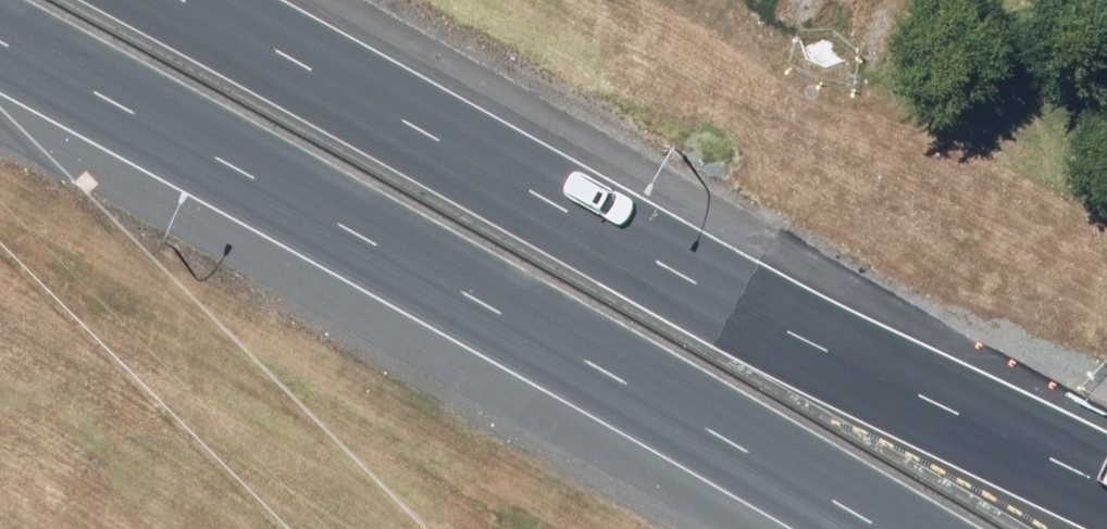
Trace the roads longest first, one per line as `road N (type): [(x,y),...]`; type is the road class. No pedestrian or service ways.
road 1 (primary): [(181,0),(1080,506)]
road 2 (primary): [(885,528),(0,37)]

